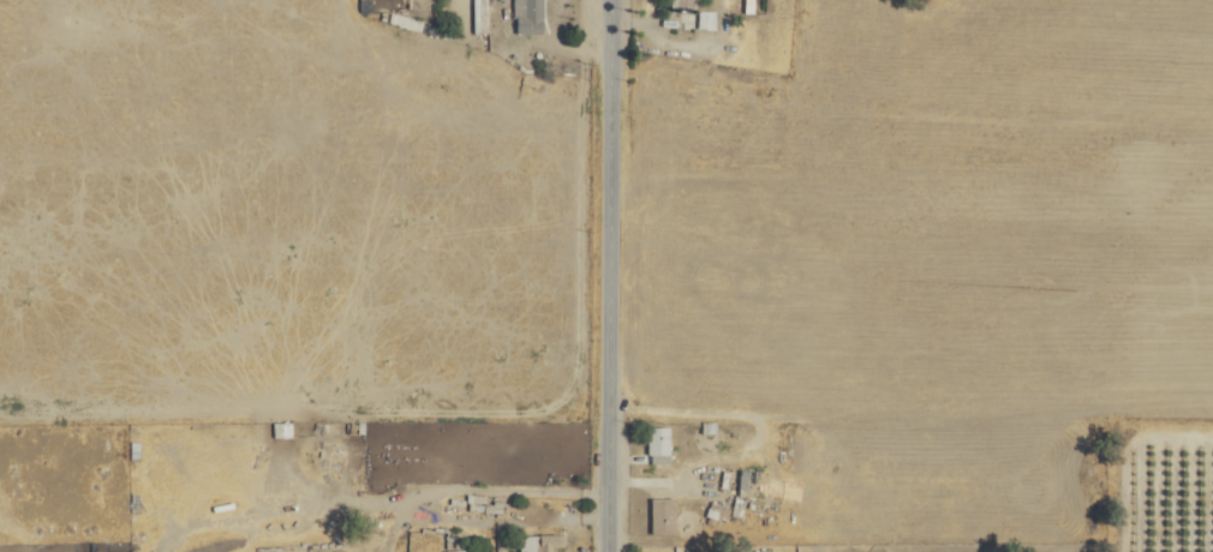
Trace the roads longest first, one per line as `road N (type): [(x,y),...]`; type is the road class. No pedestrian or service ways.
road 1 (tertiary): [(606,551),(613,0)]
road 2 (track): [(1109,406),(1000,420),(849,420),(608,403)]

